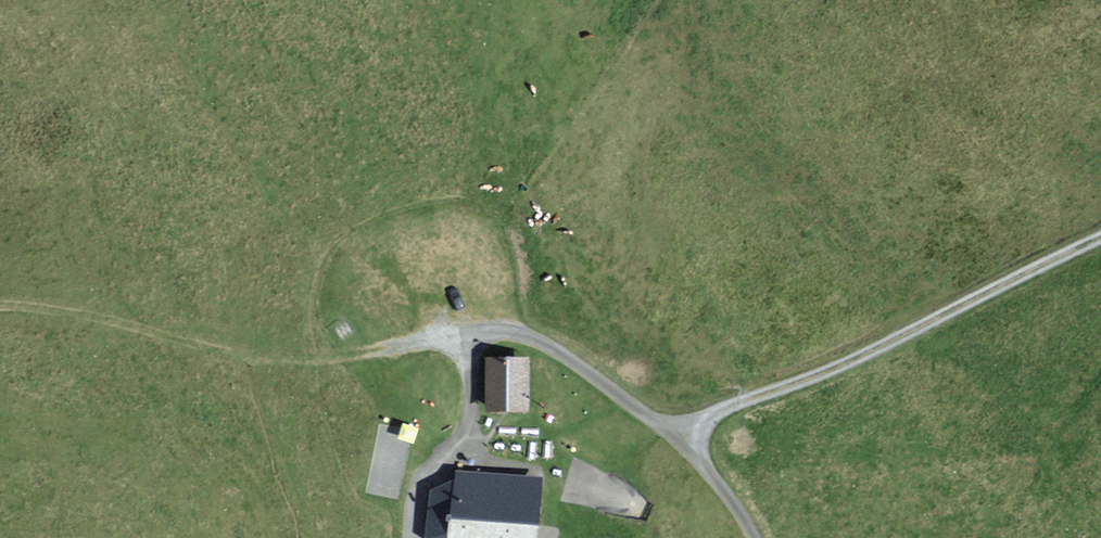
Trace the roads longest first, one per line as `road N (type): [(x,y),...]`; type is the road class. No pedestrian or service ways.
road 1 (unclassified): [(1100,239),(708,422),(709,472),(750,537)]
road 2 (track): [(412,345),(471,332),(522,333),(664,428),(704,442)]
road 3 (track): [(462,334),(470,380),(465,438),(419,481),(413,537)]

